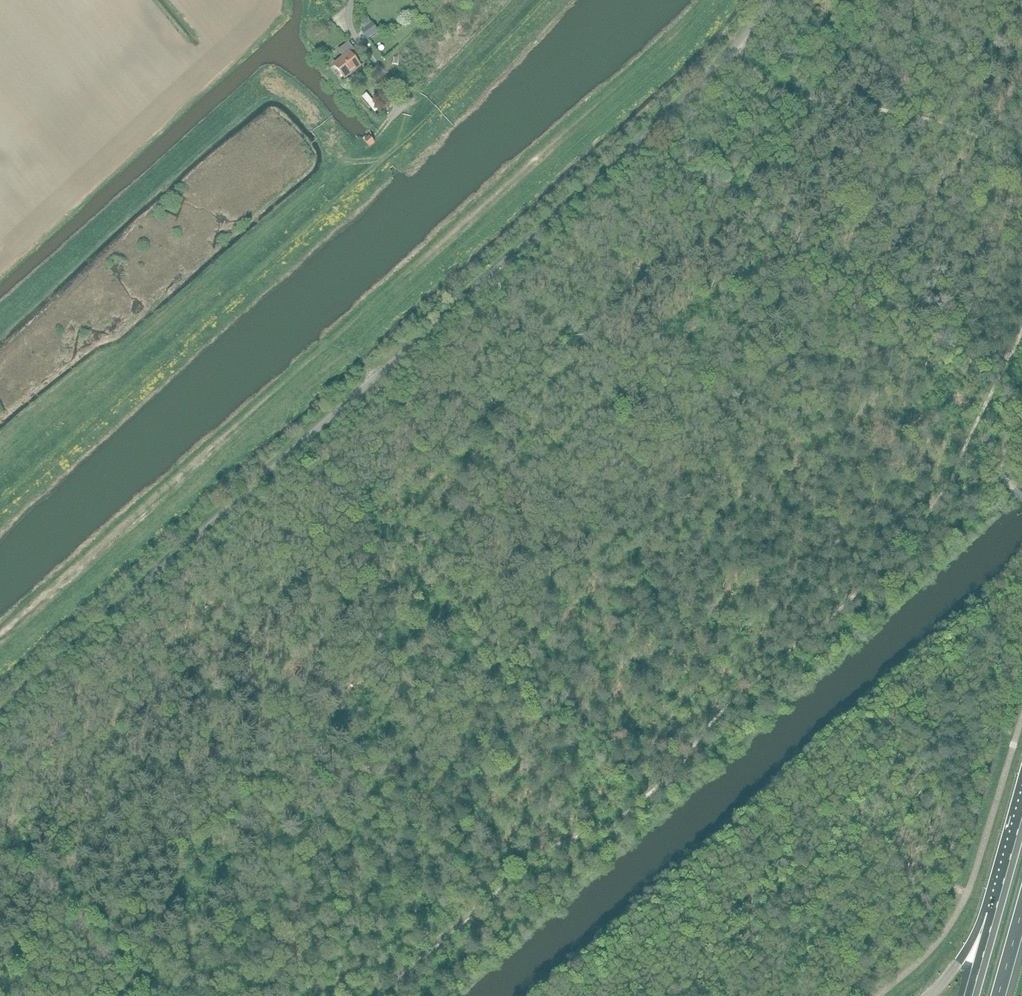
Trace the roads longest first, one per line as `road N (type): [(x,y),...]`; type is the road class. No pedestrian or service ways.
road 1 (unclassified): [(0,712),(664,120),(772,0)]

